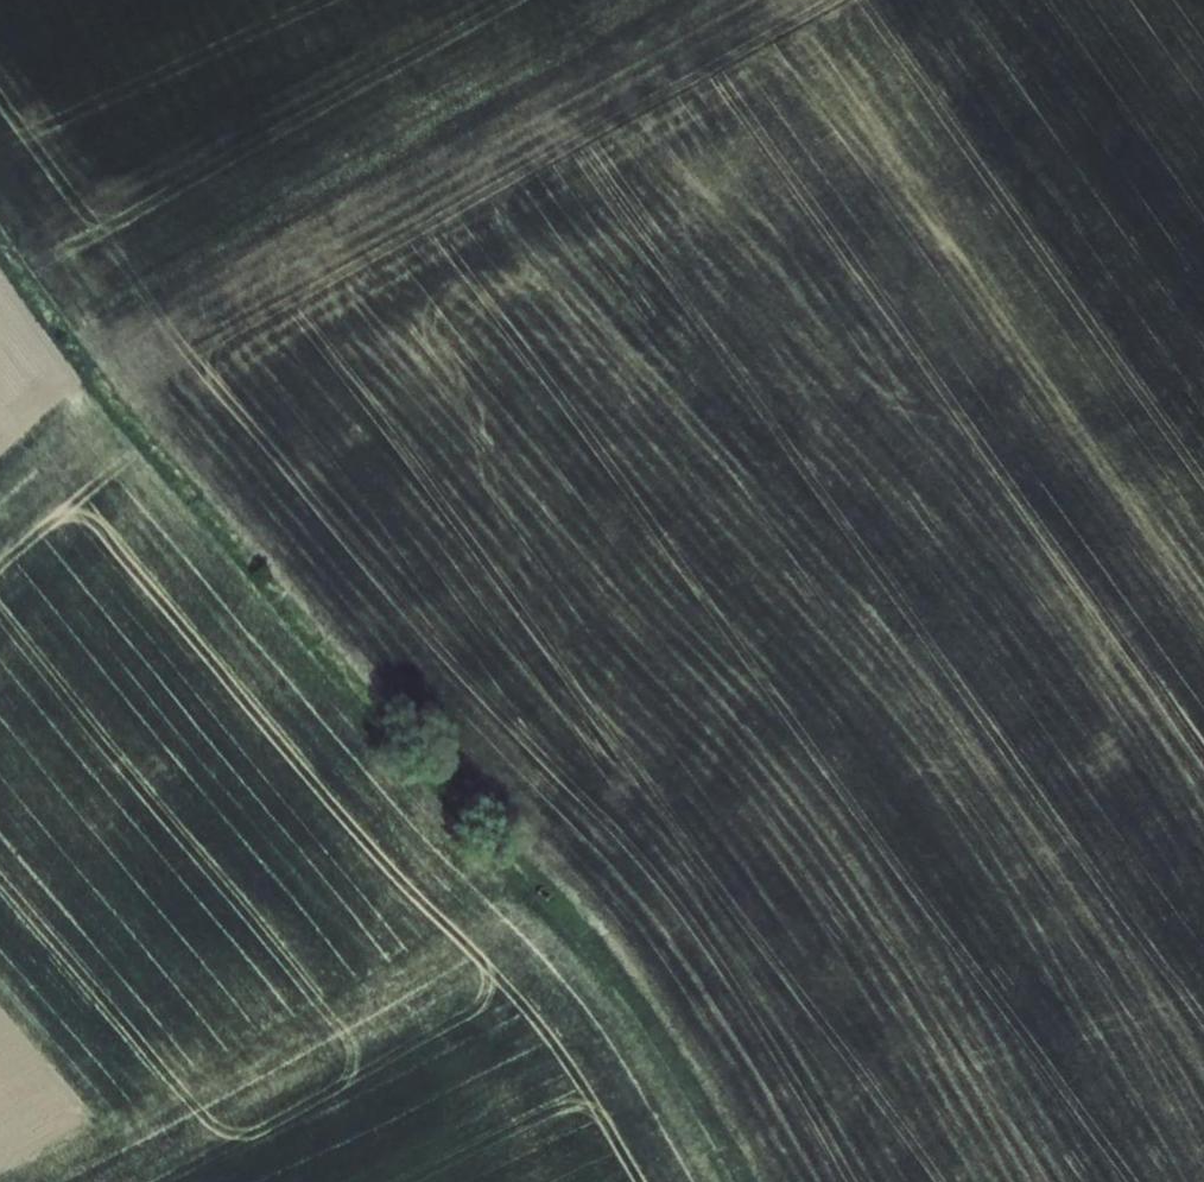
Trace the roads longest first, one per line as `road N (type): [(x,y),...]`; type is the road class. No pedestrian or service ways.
road 1 (track): [(0,250),(229,544),(634,990),(747,1181)]

